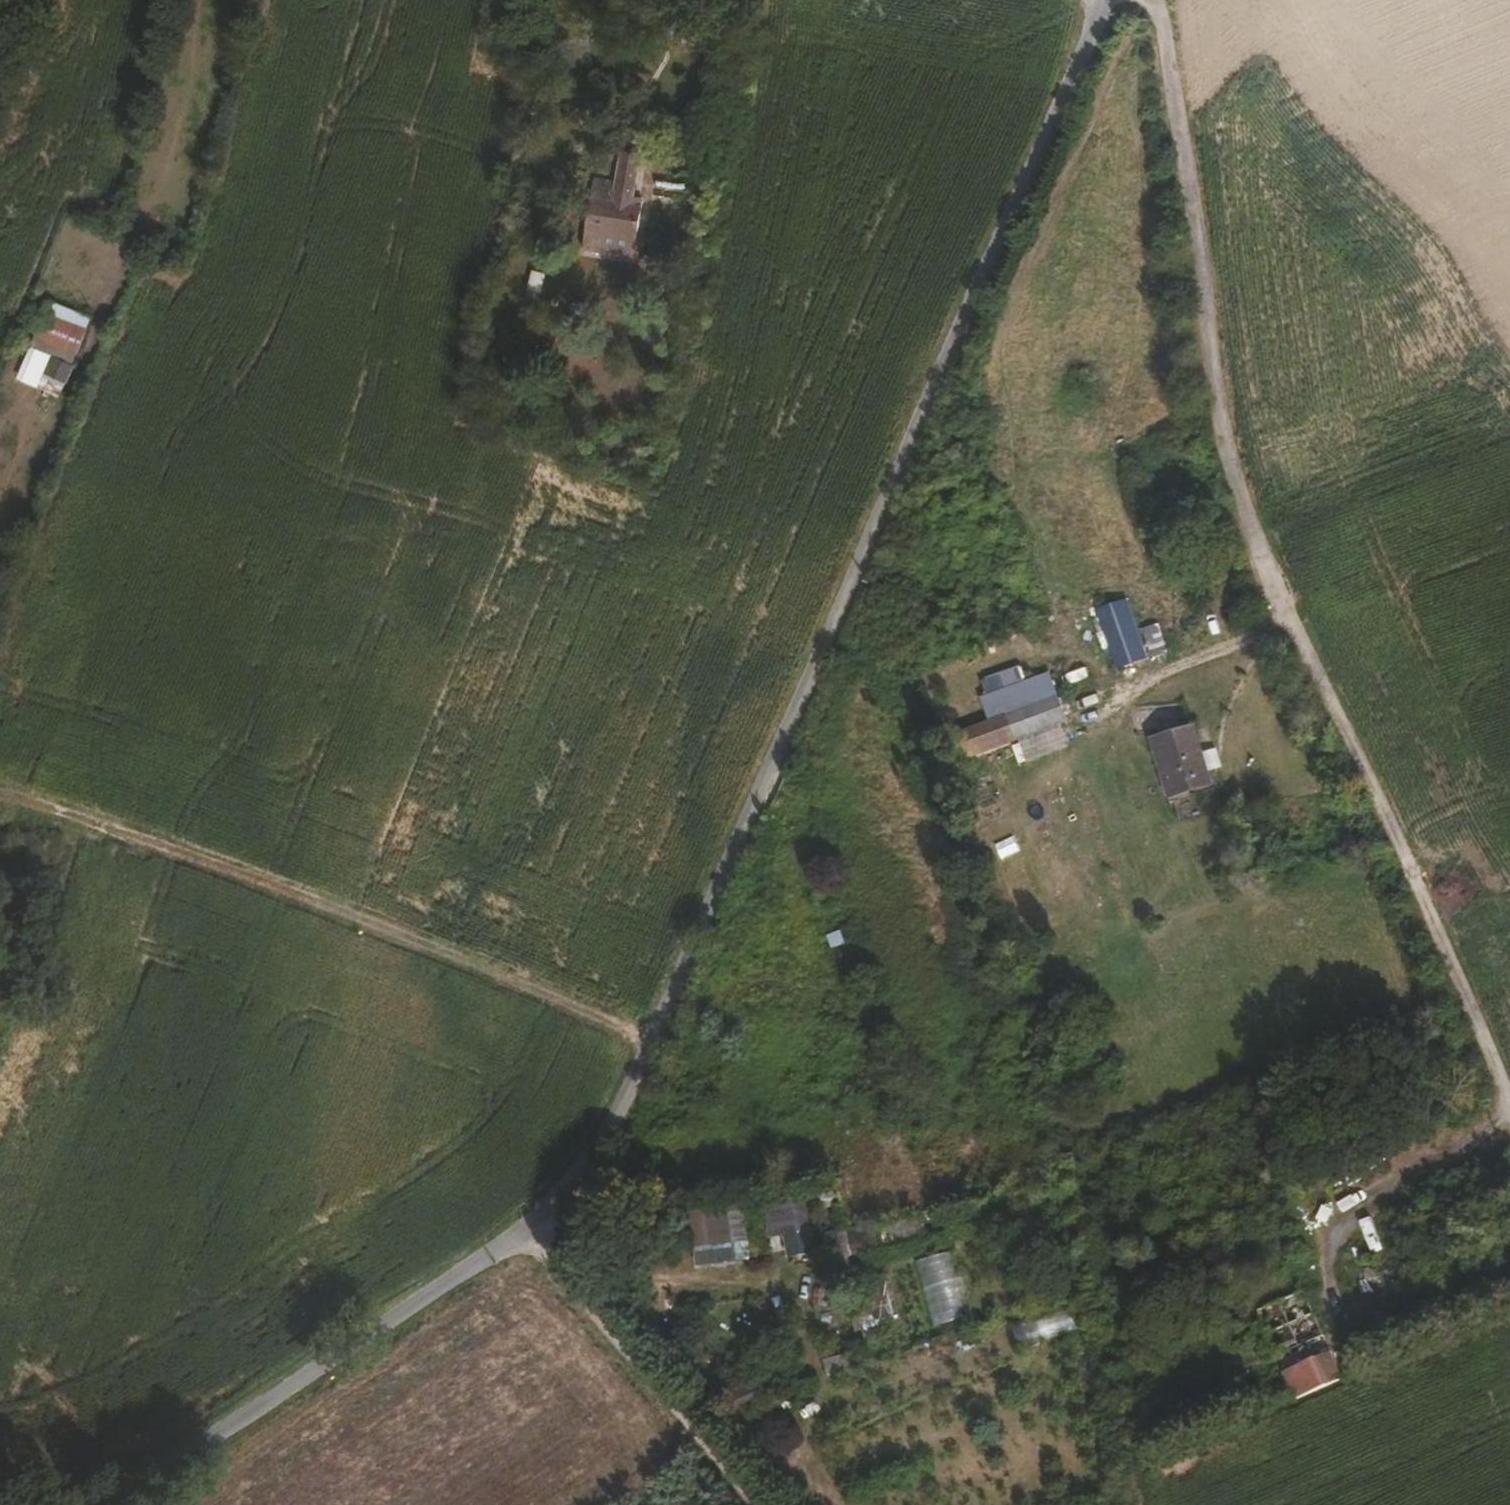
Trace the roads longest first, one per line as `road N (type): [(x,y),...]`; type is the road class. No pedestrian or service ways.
road 1 (unclassified): [(86,1504),(512,1240),(597,1154),(659,1042),(1103,0)]
road 2 (track): [(1509,1111),(1210,465),(1146,0)]
road 3 (track): [(659,1042),(364,919),(84,818),(0,801)]
road 4 (track): [(512,1240),(765,1504)]

